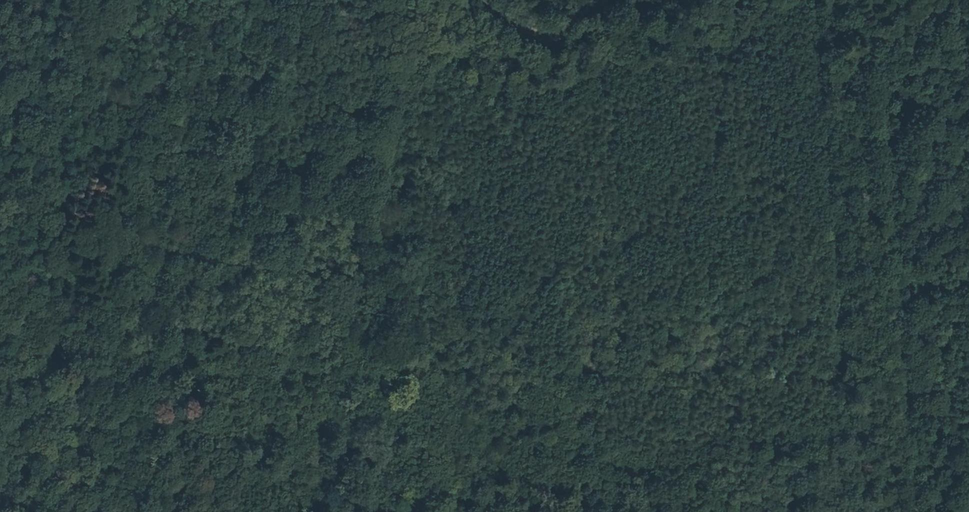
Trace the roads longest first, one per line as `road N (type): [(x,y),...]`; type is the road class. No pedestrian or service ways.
road 1 (track): [(69,399),(101,373),(845,383),(806,0)]
road 2 (track): [(653,0),(619,27),(520,28),(486,0)]
road 3 (track): [(845,383),(968,382)]

